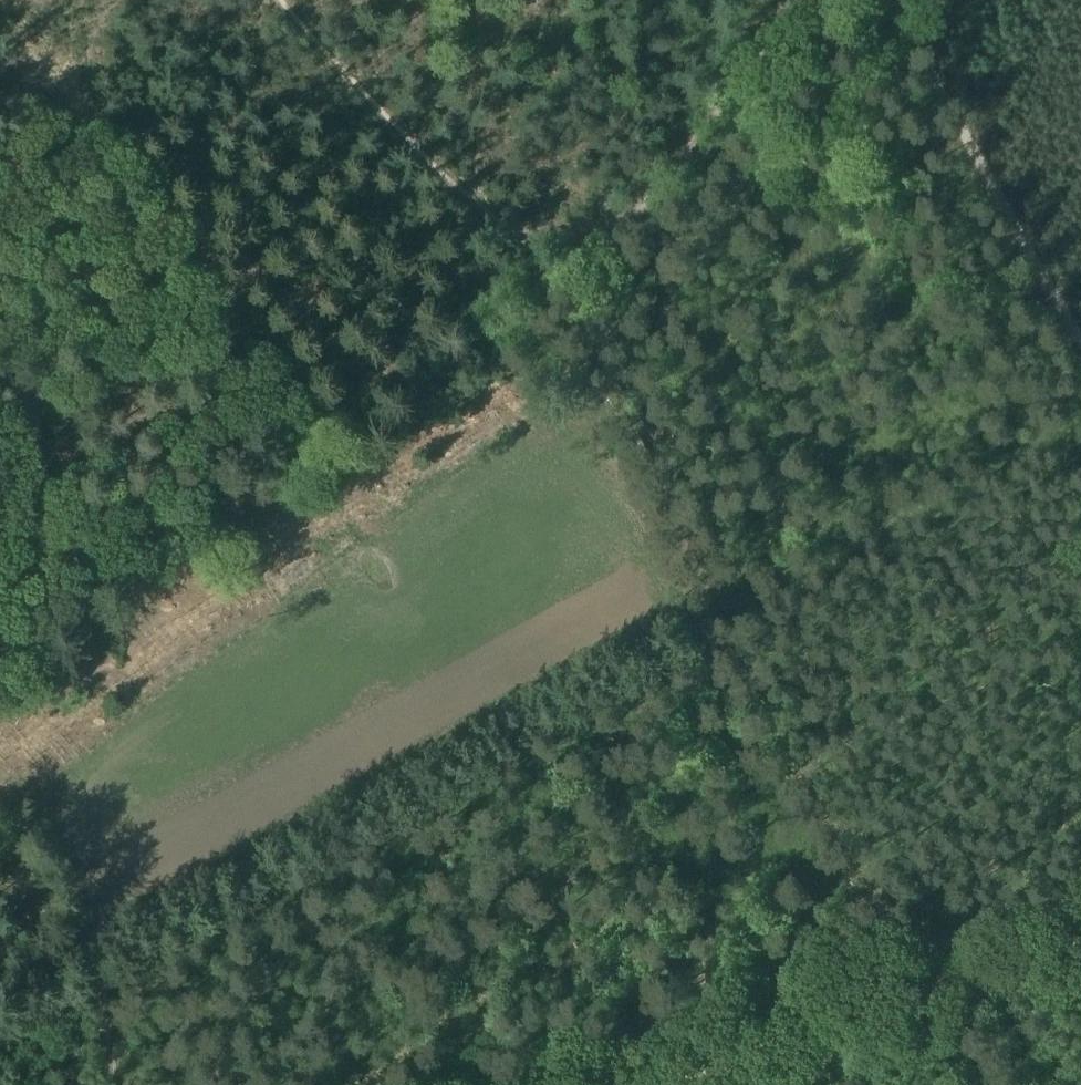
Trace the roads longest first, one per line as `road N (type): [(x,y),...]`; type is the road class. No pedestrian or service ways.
road 1 (track): [(1080,943),(655,1084)]
road 2 (track): [(893,0),(1080,344)]
road 3 (track): [(823,0),(793,24),(624,219),(551,271)]
road 4 (track): [(98,1084),(64,944),(58,853)]

